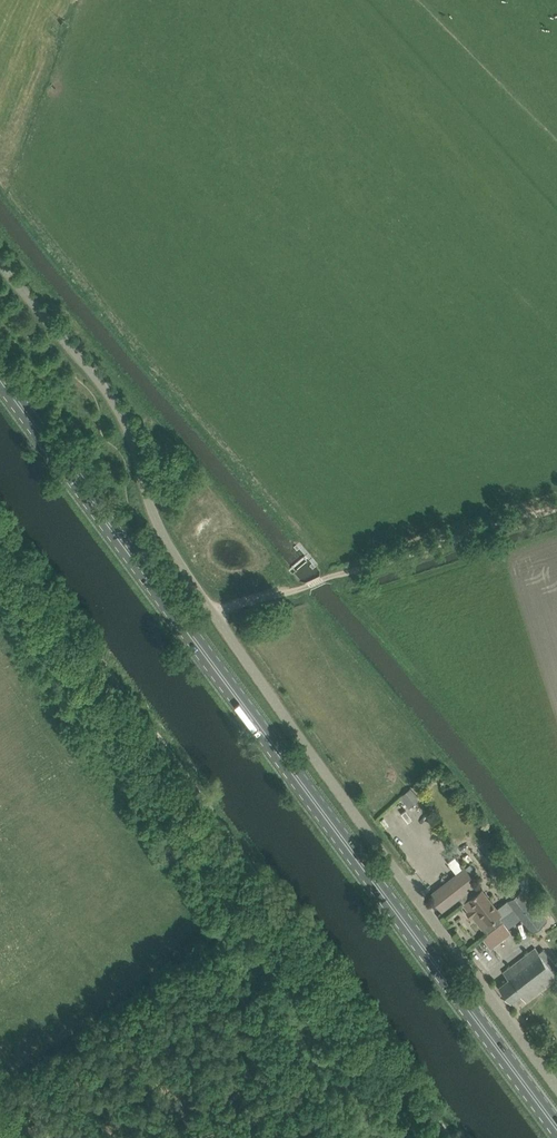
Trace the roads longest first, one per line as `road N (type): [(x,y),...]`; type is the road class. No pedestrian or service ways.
road 1 (unclassified): [(556,1085),(193,593),(162,537),(109,393),(0,262)]
road 2 (primary): [(556,1127),(0,378)]
road 3 (track): [(0,557),(423,1137)]
road 4 (track): [(556,513),(214,622)]

